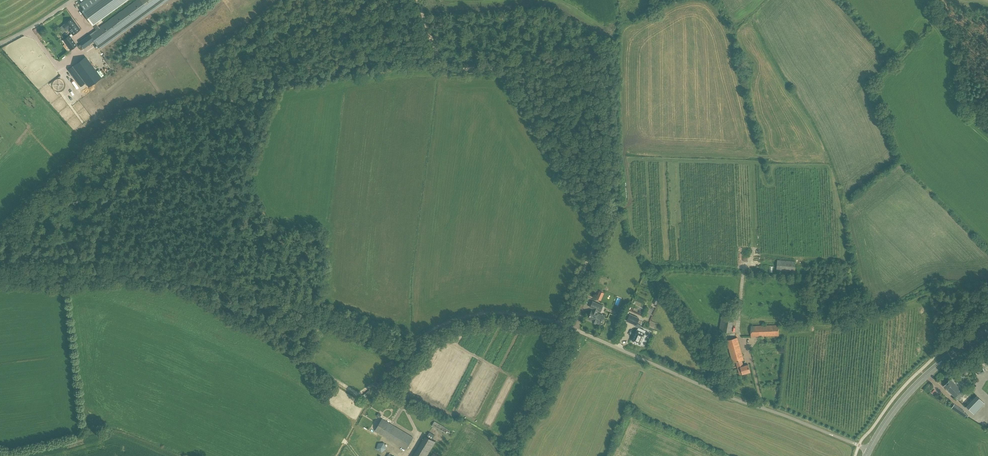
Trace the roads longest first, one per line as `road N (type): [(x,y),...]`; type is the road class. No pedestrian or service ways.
road 1 (unclassified): [(869,450),(528,315),(466,316),(415,343)]
road 2 (track): [(563,324),(597,241),(594,226),(506,76),(444,65),(416,0)]
road 3 (track): [(396,335),(315,305),(148,264),(0,264)]
road 4 (primary): [(869,450),(930,372),(987,329)]

